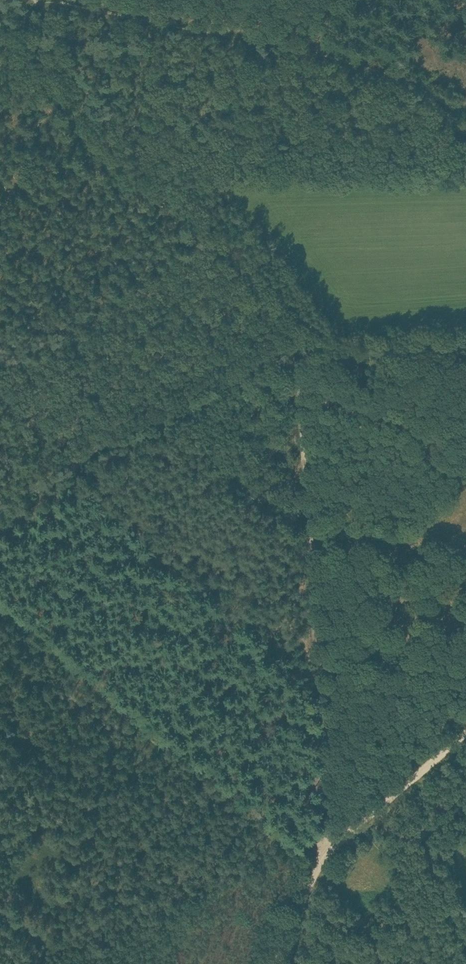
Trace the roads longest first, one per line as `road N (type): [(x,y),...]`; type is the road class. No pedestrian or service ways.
road 1 (track): [(32,57),(57,117),(99,176),(163,202),(300,368)]
road 2 (track): [(315,663),(298,374)]
road 3 (track): [(324,850),(315,663)]
road 4 (track): [(465,730),(324,850)]
road 5 (track): [(274,963),(324,850)]

